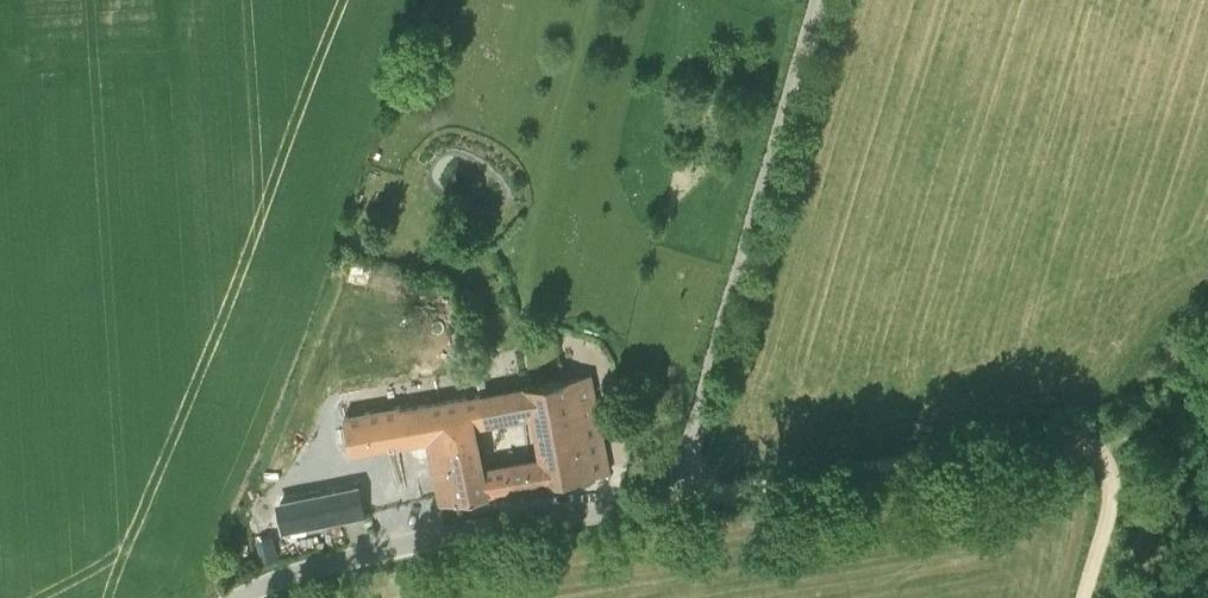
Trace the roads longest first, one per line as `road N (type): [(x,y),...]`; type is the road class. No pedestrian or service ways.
road 1 (unclassified): [(237,597),(387,548),(518,521),(613,514),(671,486),(819,0)]
road 2 (track): [(1085,597),(1110,486),(1099,456),(1084,447),(1027,440),(742,489),(671,486)]
road 3 (track): [(1099,456),(1207,390)]

